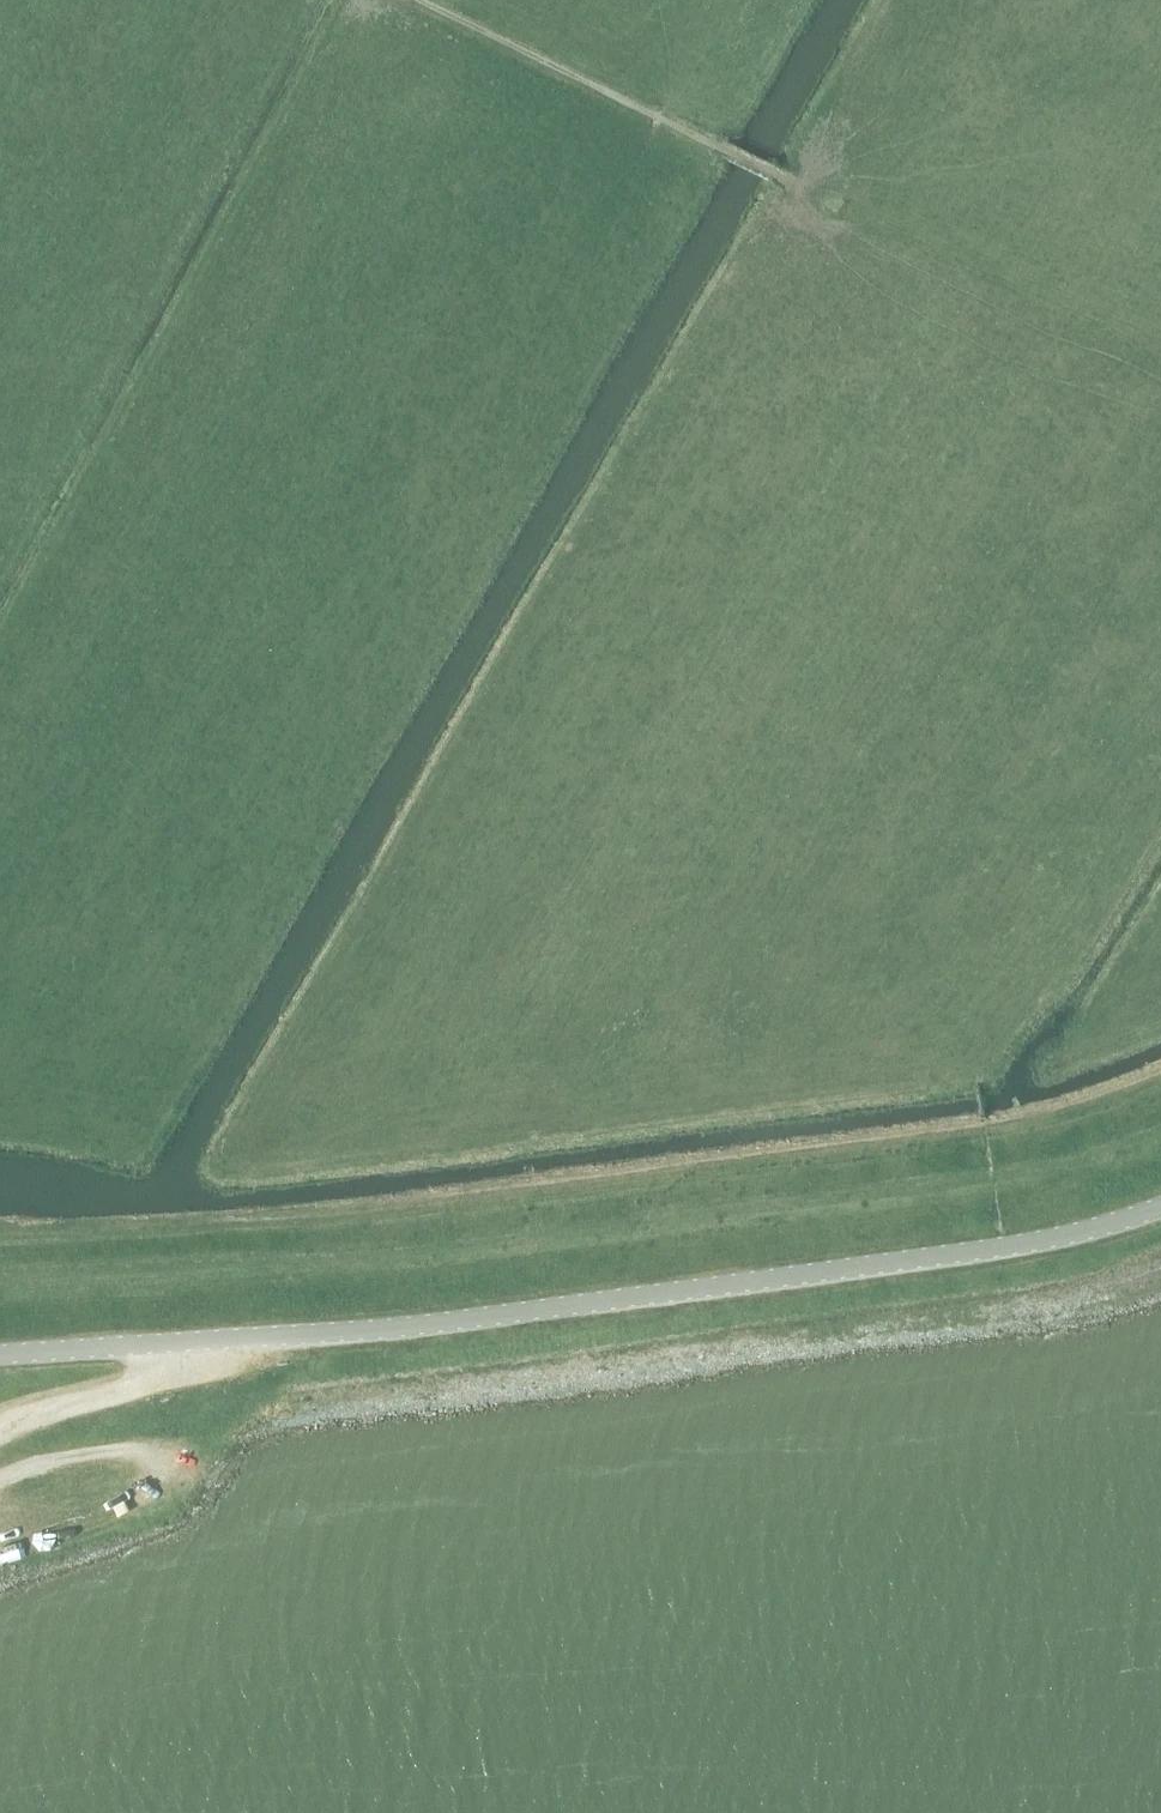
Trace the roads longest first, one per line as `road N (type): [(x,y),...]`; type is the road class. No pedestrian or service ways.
road 1 (tertiary): [(0,1355),(454,1324),(1029,1245),(1160,1210)]
road 2 (track): [(1160,369),(781,182)]
road 3 (track): [(412,0),(781,182)]
road 4 (track): [(0,1431),(164,1383),(200,1342)]

